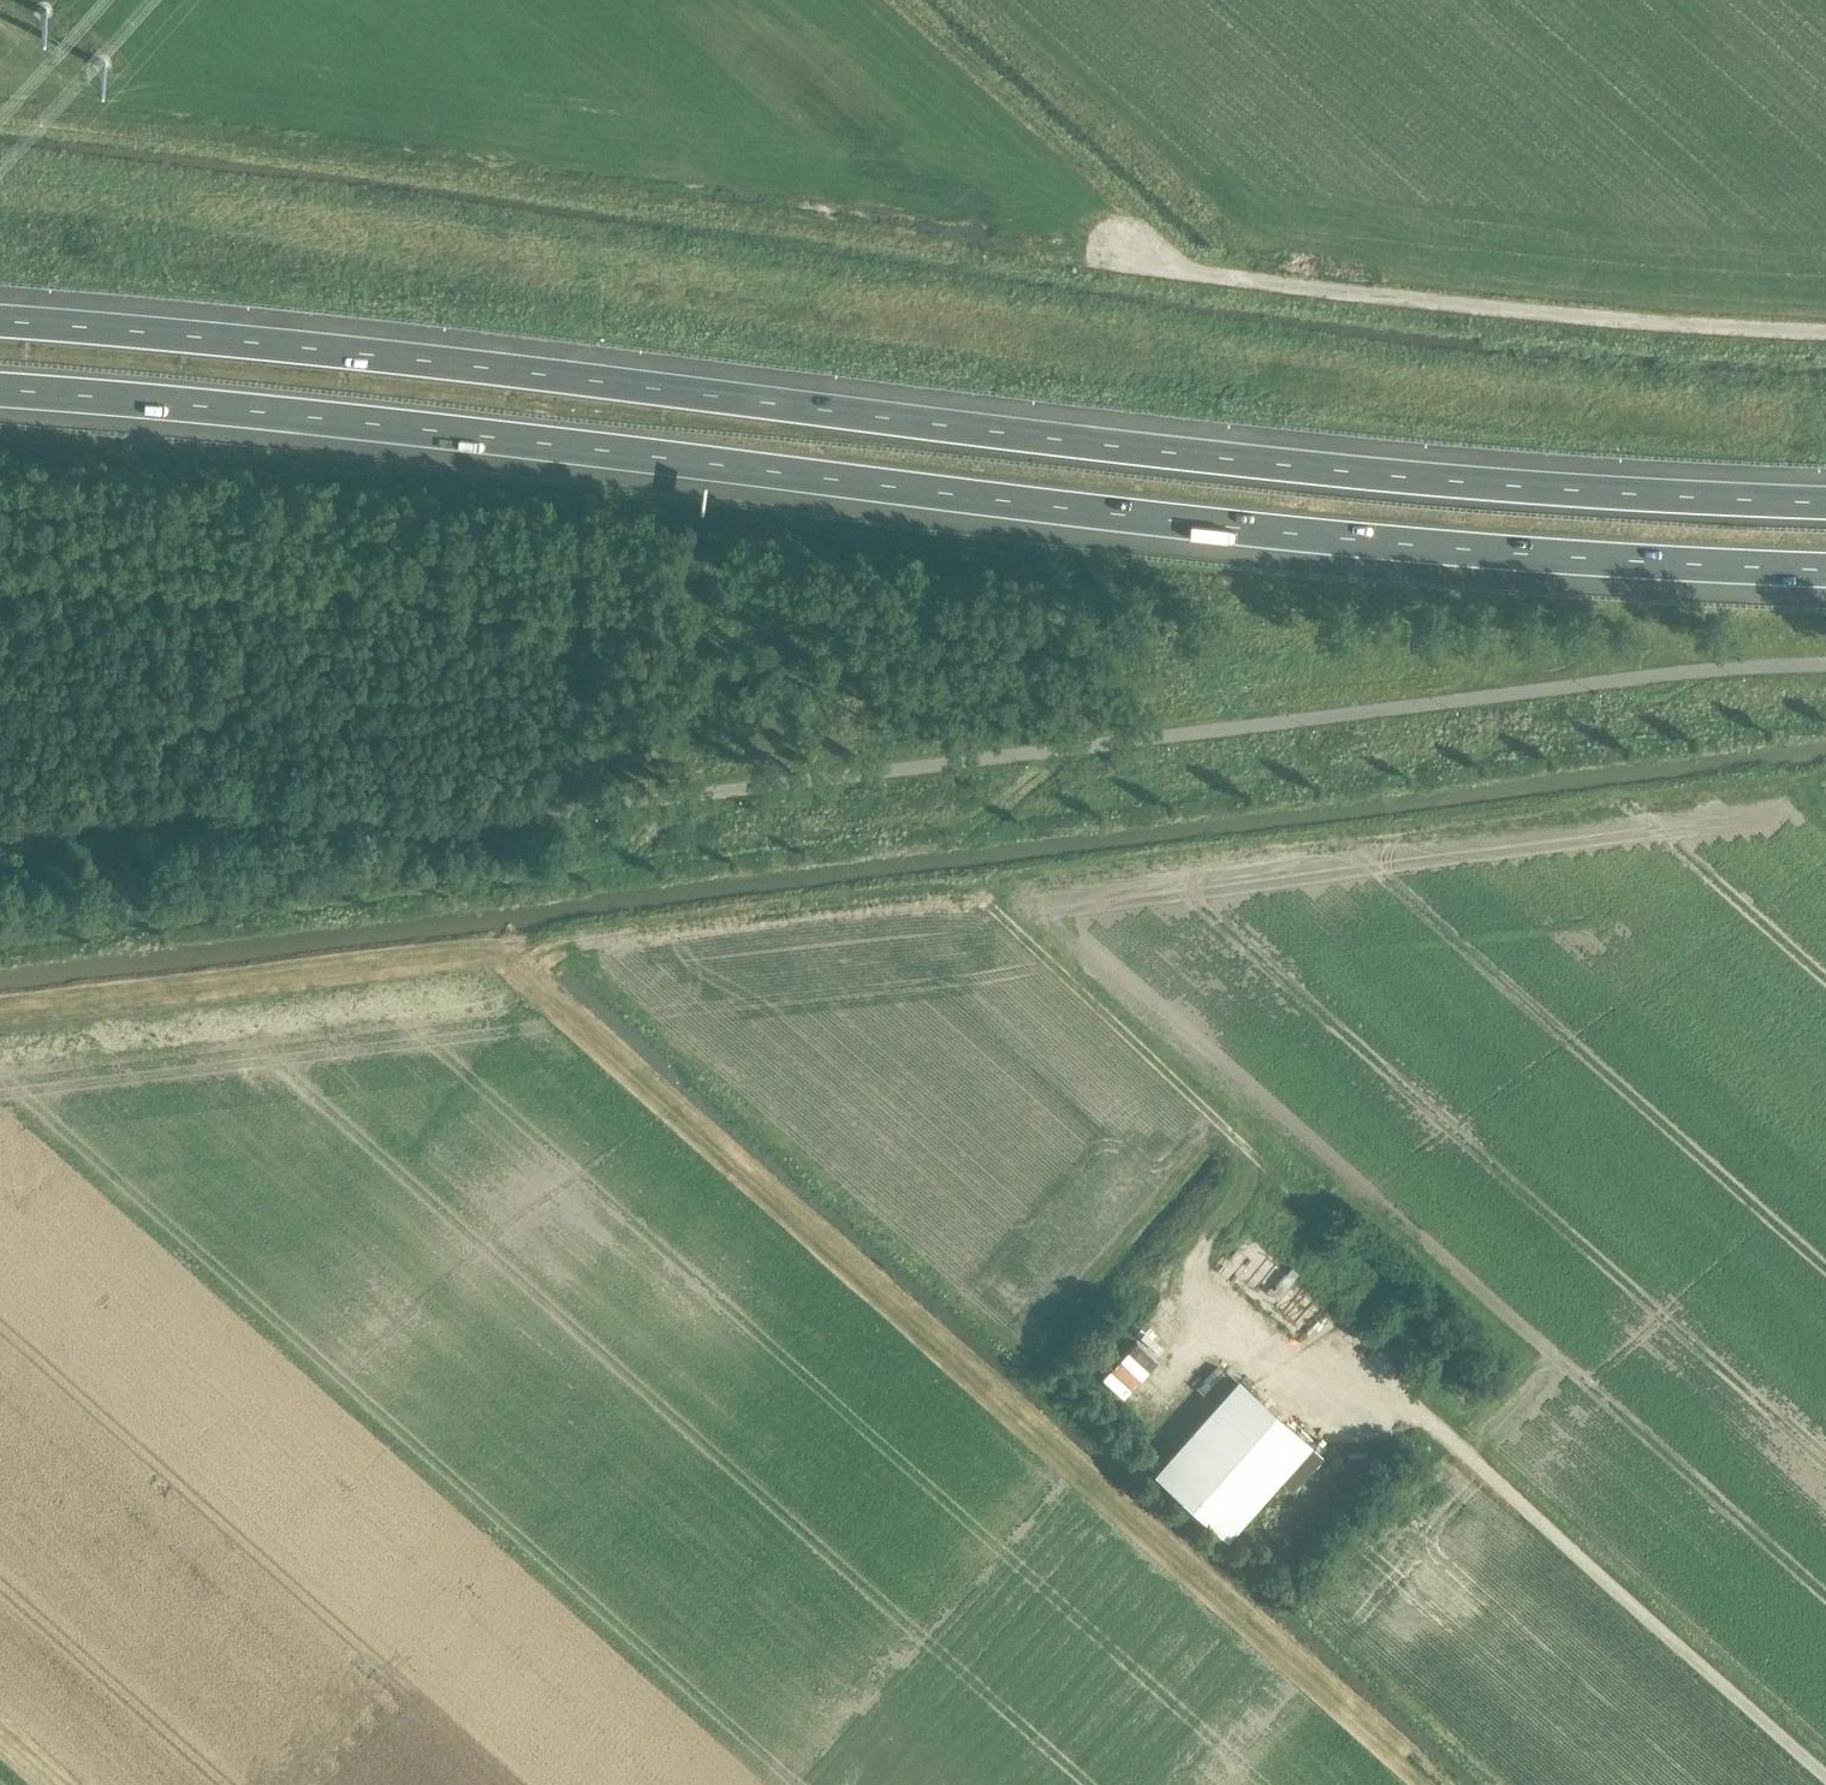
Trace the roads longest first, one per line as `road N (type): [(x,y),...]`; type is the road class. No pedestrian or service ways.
road 1 (motorway): [(0,389),(259,411),(1327,538),(1825,570)]
road 2 (motorway): [(1825,503),(1302,466),(429,361),(0,321)]
road 3 (track): [(1825,1774),(1426,1413),(1325,1411),(1175,1275),(1267,1163),(999,919)]
road 4 (track): [(1138,272),(1825,334)]

